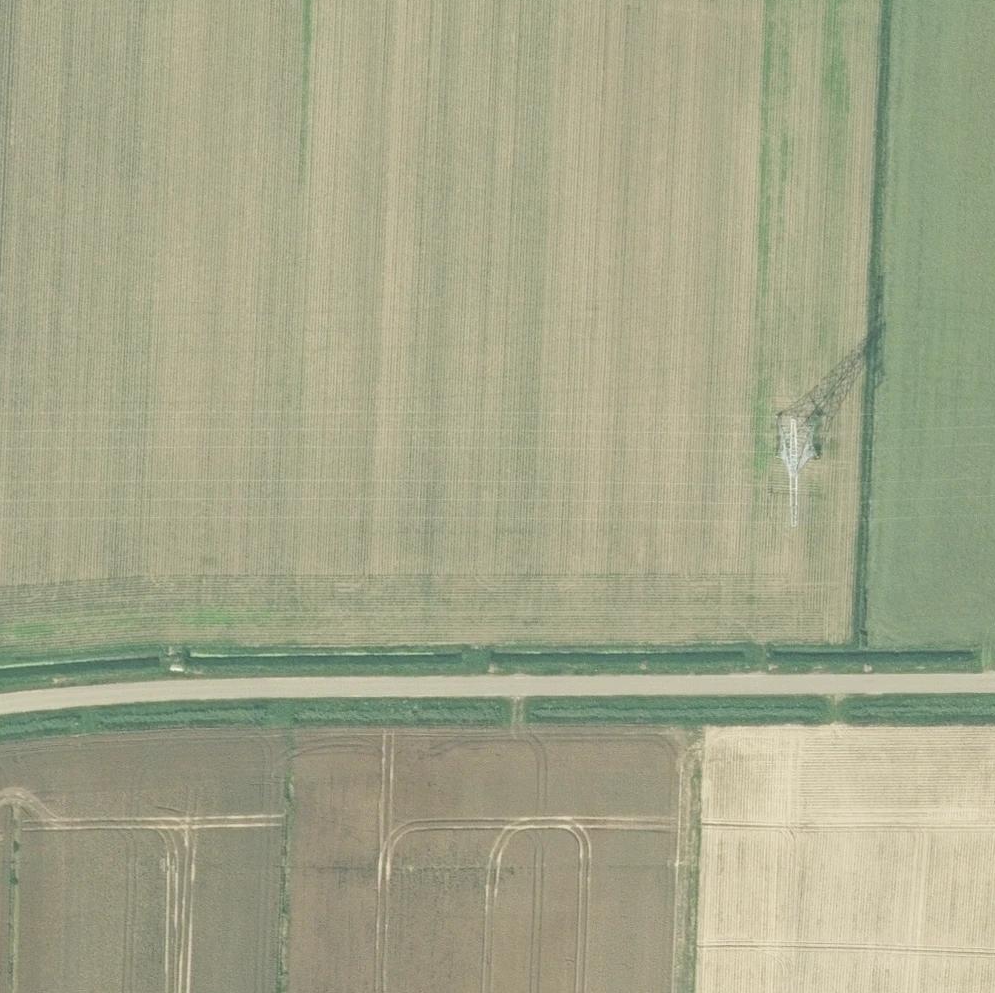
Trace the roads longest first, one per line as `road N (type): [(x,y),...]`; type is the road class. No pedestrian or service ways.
road 1 (unclassified): [(994,683),(281,688),(0,705)]

